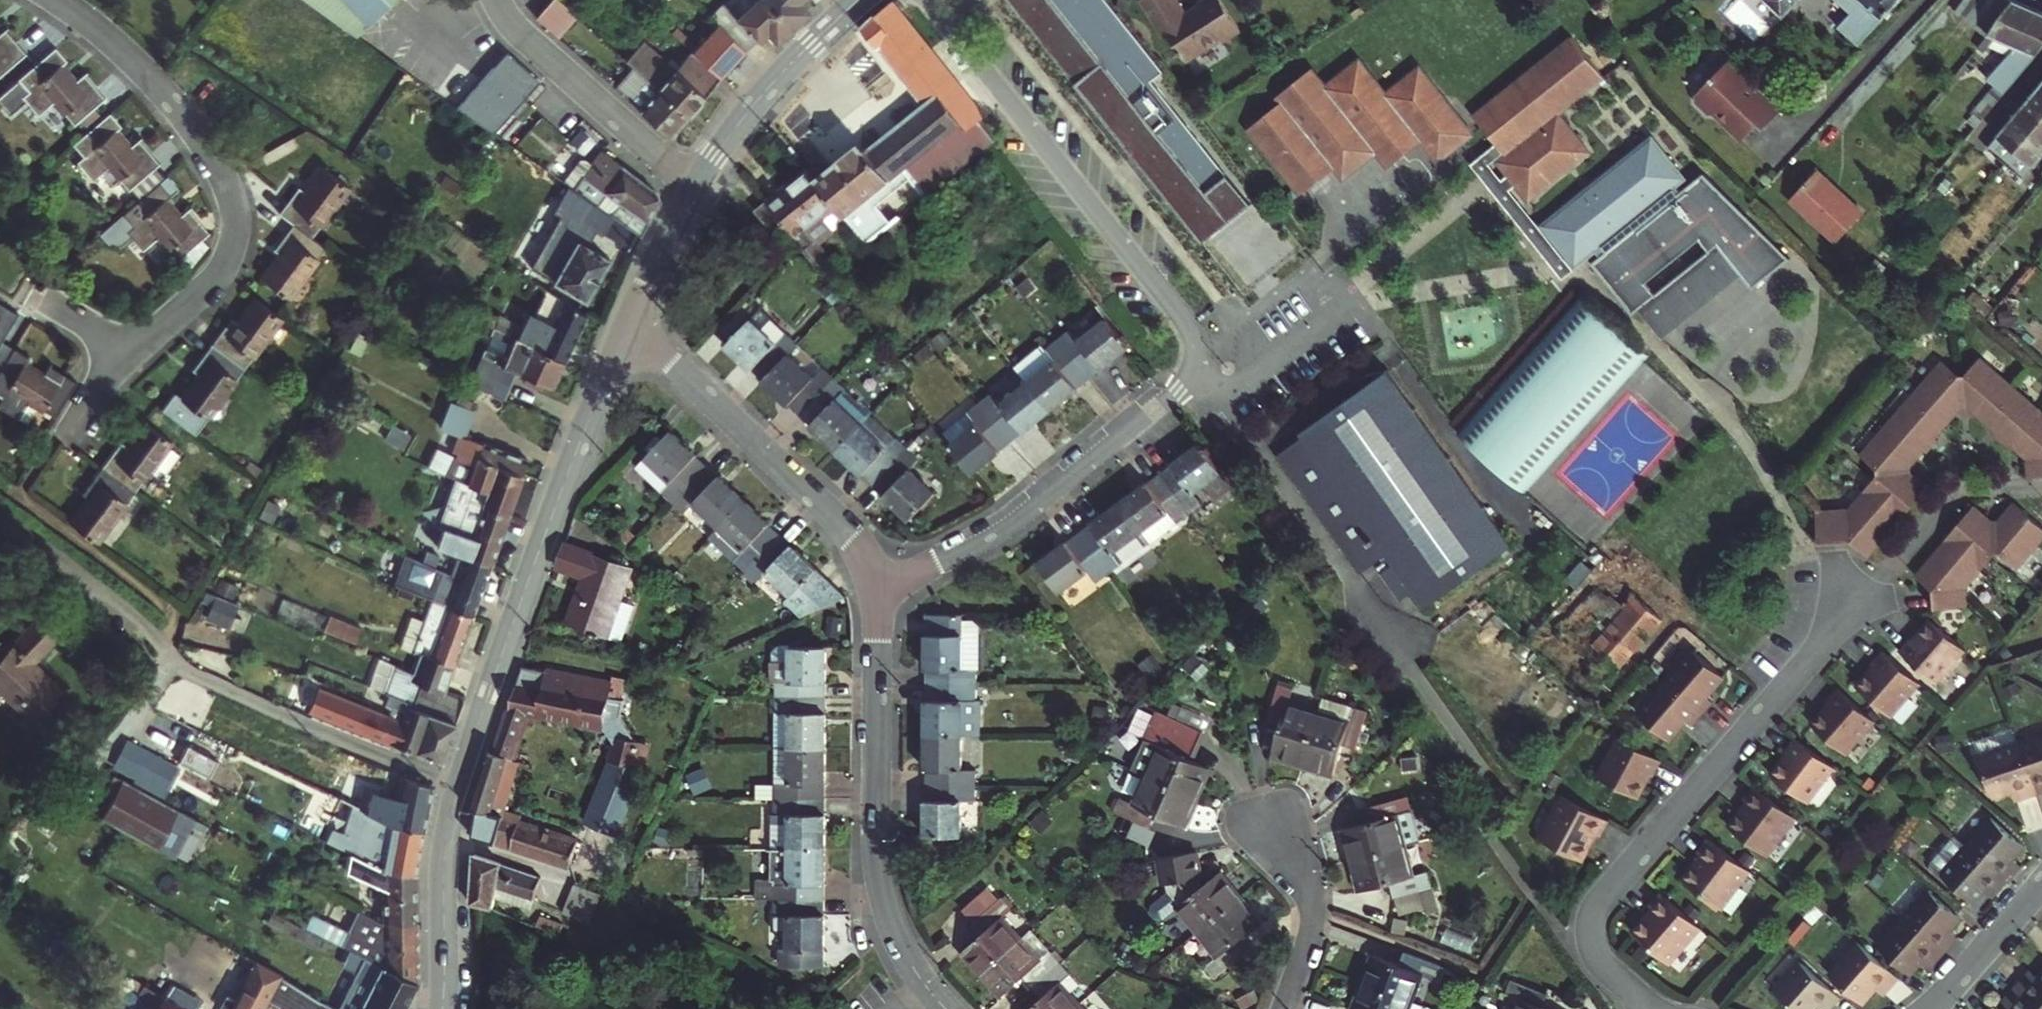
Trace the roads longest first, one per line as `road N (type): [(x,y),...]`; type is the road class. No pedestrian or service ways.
road 1 (residential): [(927,0),(1186,325),(1196,351),(1175,394),(1031,507),(877,590)]
road 2 (residential): [(457,785),(188,674),(131,613),(0,506)]
road 3 (residential): [(1860,594),(1596,906),(1593,951),(1648,1008)]
road 4 (tertiary): [(457,785),(534,565),(629,328)]
road 5 (residential): [(58,0),(168,97),(204,141),(234,204),(225,267),(130,349)]
road 6 (residential): [(877,590),(881,878),(897,939),(945,1008)]
road 7 (residential): [(877,590),(865,556),(834,513),(629,328)]
road 8 (residential): [(694,190),(527,40),(496,0)]
road 9 (tertiary): [(694,190),(756,101),(859,0)]
road 10 (tertiary): [(443,1008),(445,864),(457,785)]
road 11 (residential): [(1273,816),(1298,860),(1312,918),(1282,1008)]
road 12 (residential): [(2041,884),(1931,1008)]
road 13 (tertiary): [(629,328),(694,190)]

